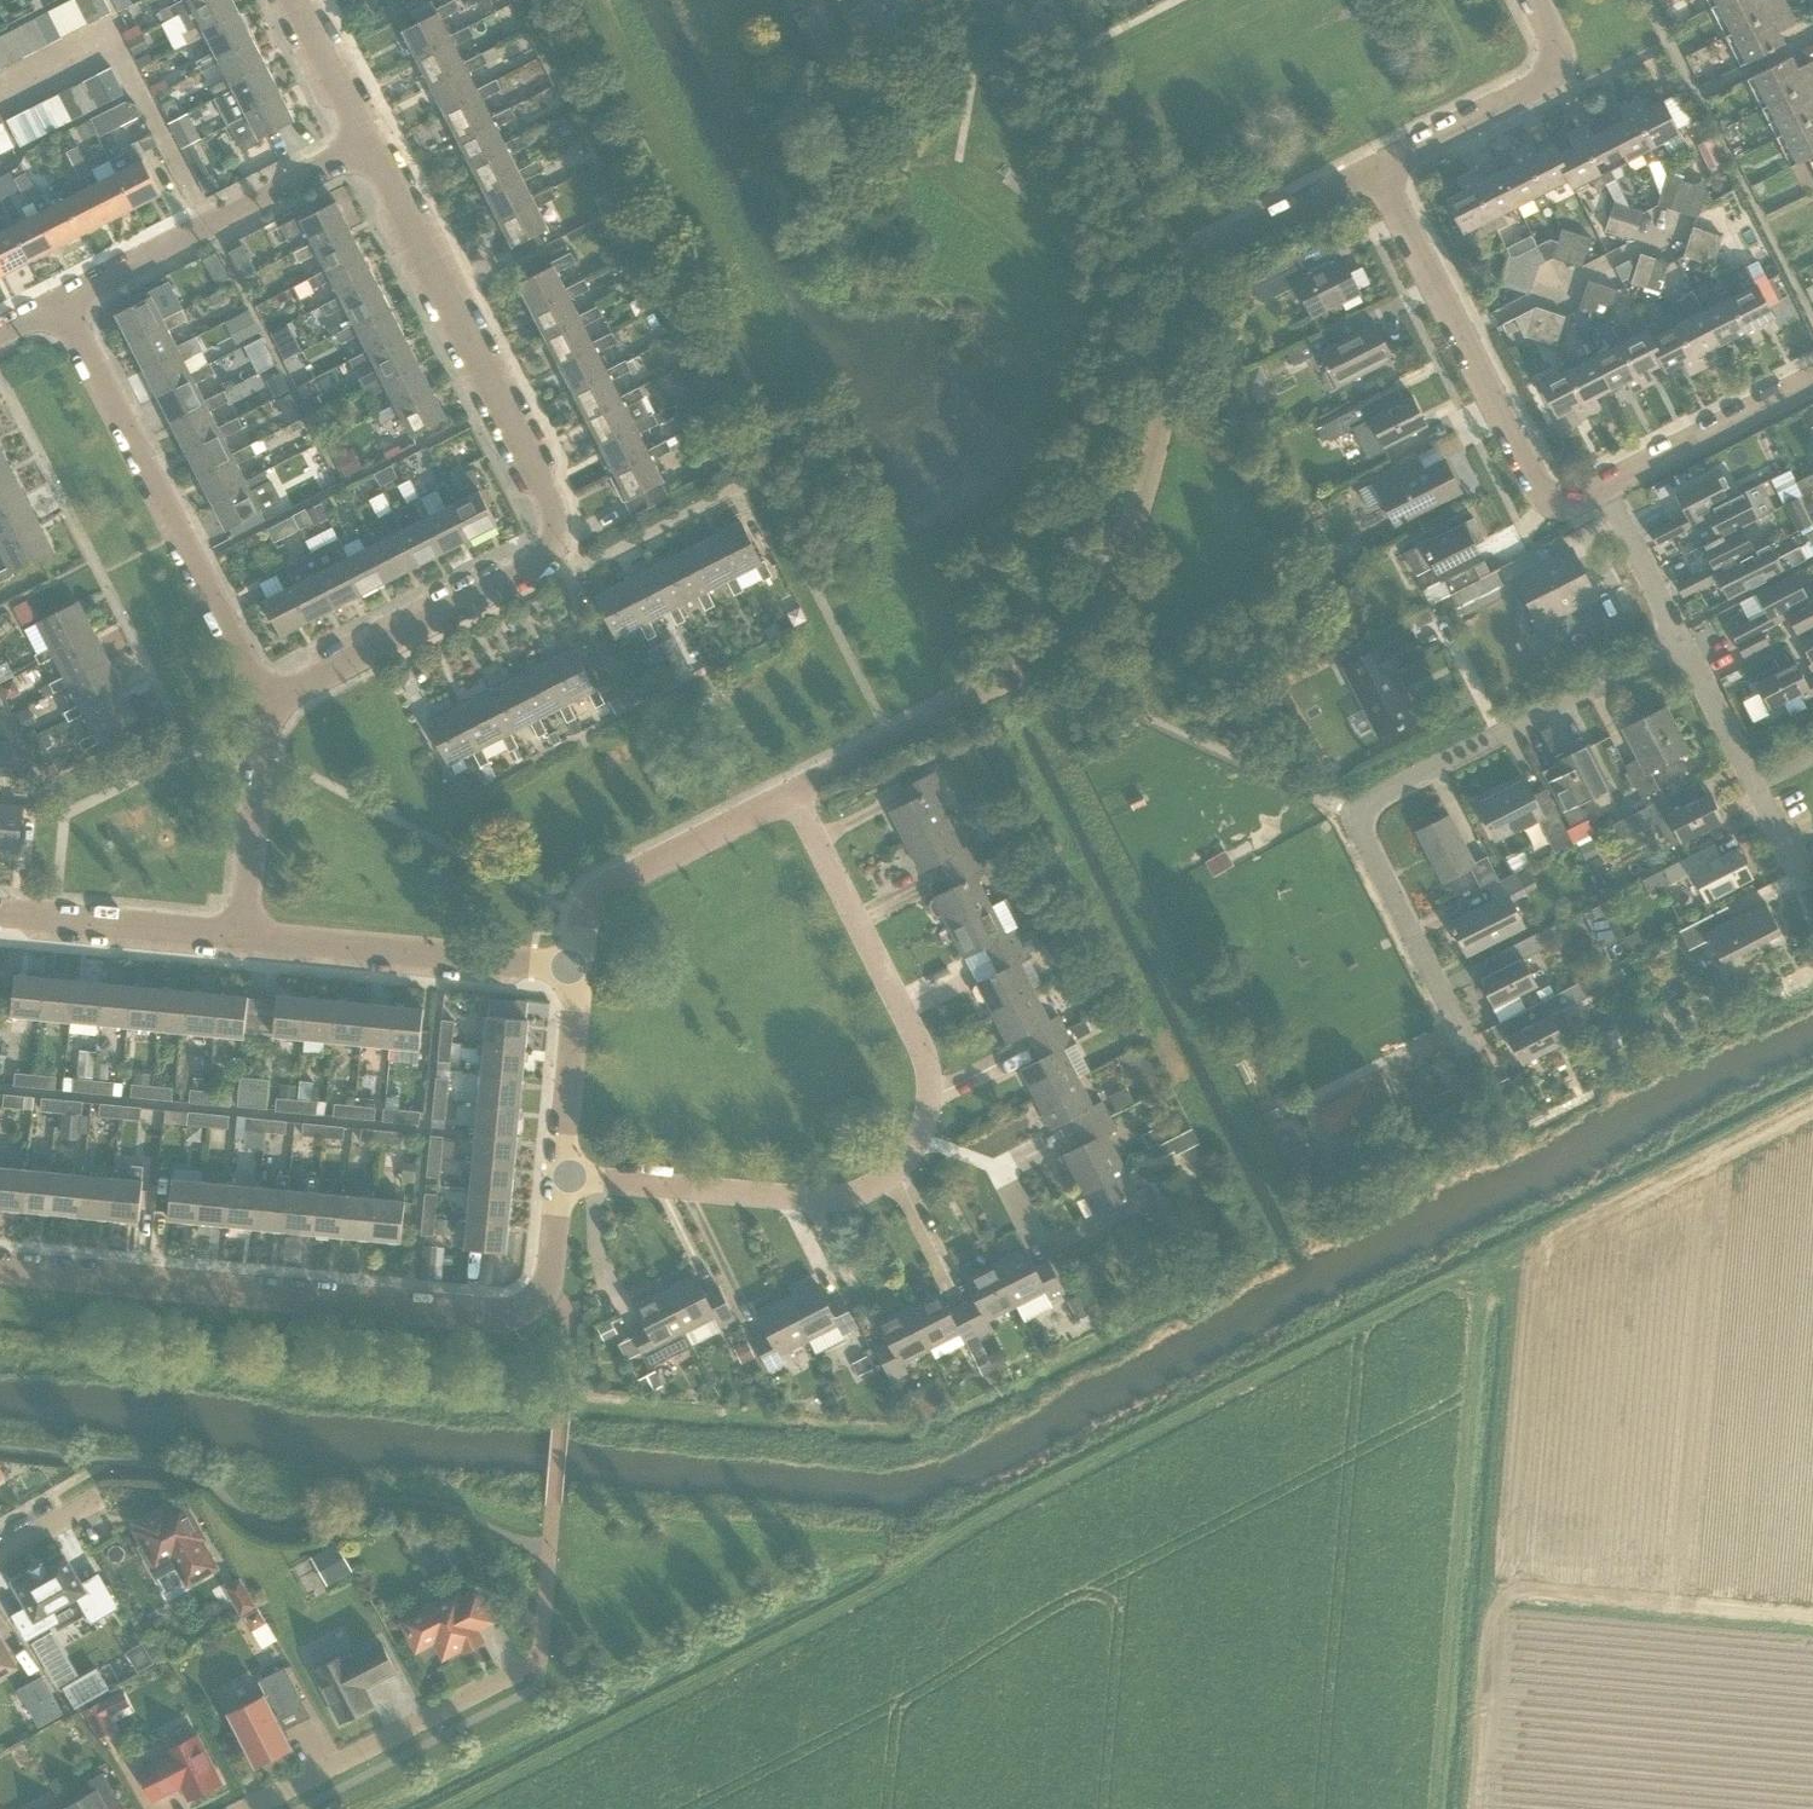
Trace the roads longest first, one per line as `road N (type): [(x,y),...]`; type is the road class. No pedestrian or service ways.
road 1 (residential): [(564,1180),(833,1199),(865,1194),(909,1162),(934,1088),(930,1063),(794,794),(593,904),(584,918),(579,971)]
road 2 (residential): [(267,703),(525,572),(557,528),(557,514),(506,409),(368,141)]
road 3 (residential): [(1604,487),(1558,519),(1379,166),(1567,71),(1532,0)]
road 4 (residential): [(564,1180),(551,1286),(541,1300),(509,1314),(0,1270)]
road 5 (residential): [(1464,1042),(1369,843),(1367,808),(1679,639)]
road 6 (residential): [(267,703),(59,309)]
road 7 (residential): [(368,141),(59,309)]
road 8 (residential): [(579,971),(245,938)]
road 9 (residential): [(252,1808),(515,1671)]
road 10 (residential): [(1806,885),(1679,639)]
road 11 (residential): [(245,938),(0,914)]
road 12 (residential): [(245,938),(267,703)]
road 13 (residential): [(1812,381),(1604,487)]
road 14 (residential): [(564,1180),(579,971)]
road 15 (residential): [(1679,639),(1604,487)]
road 16 (residential): [(368,141),(296,0)]

